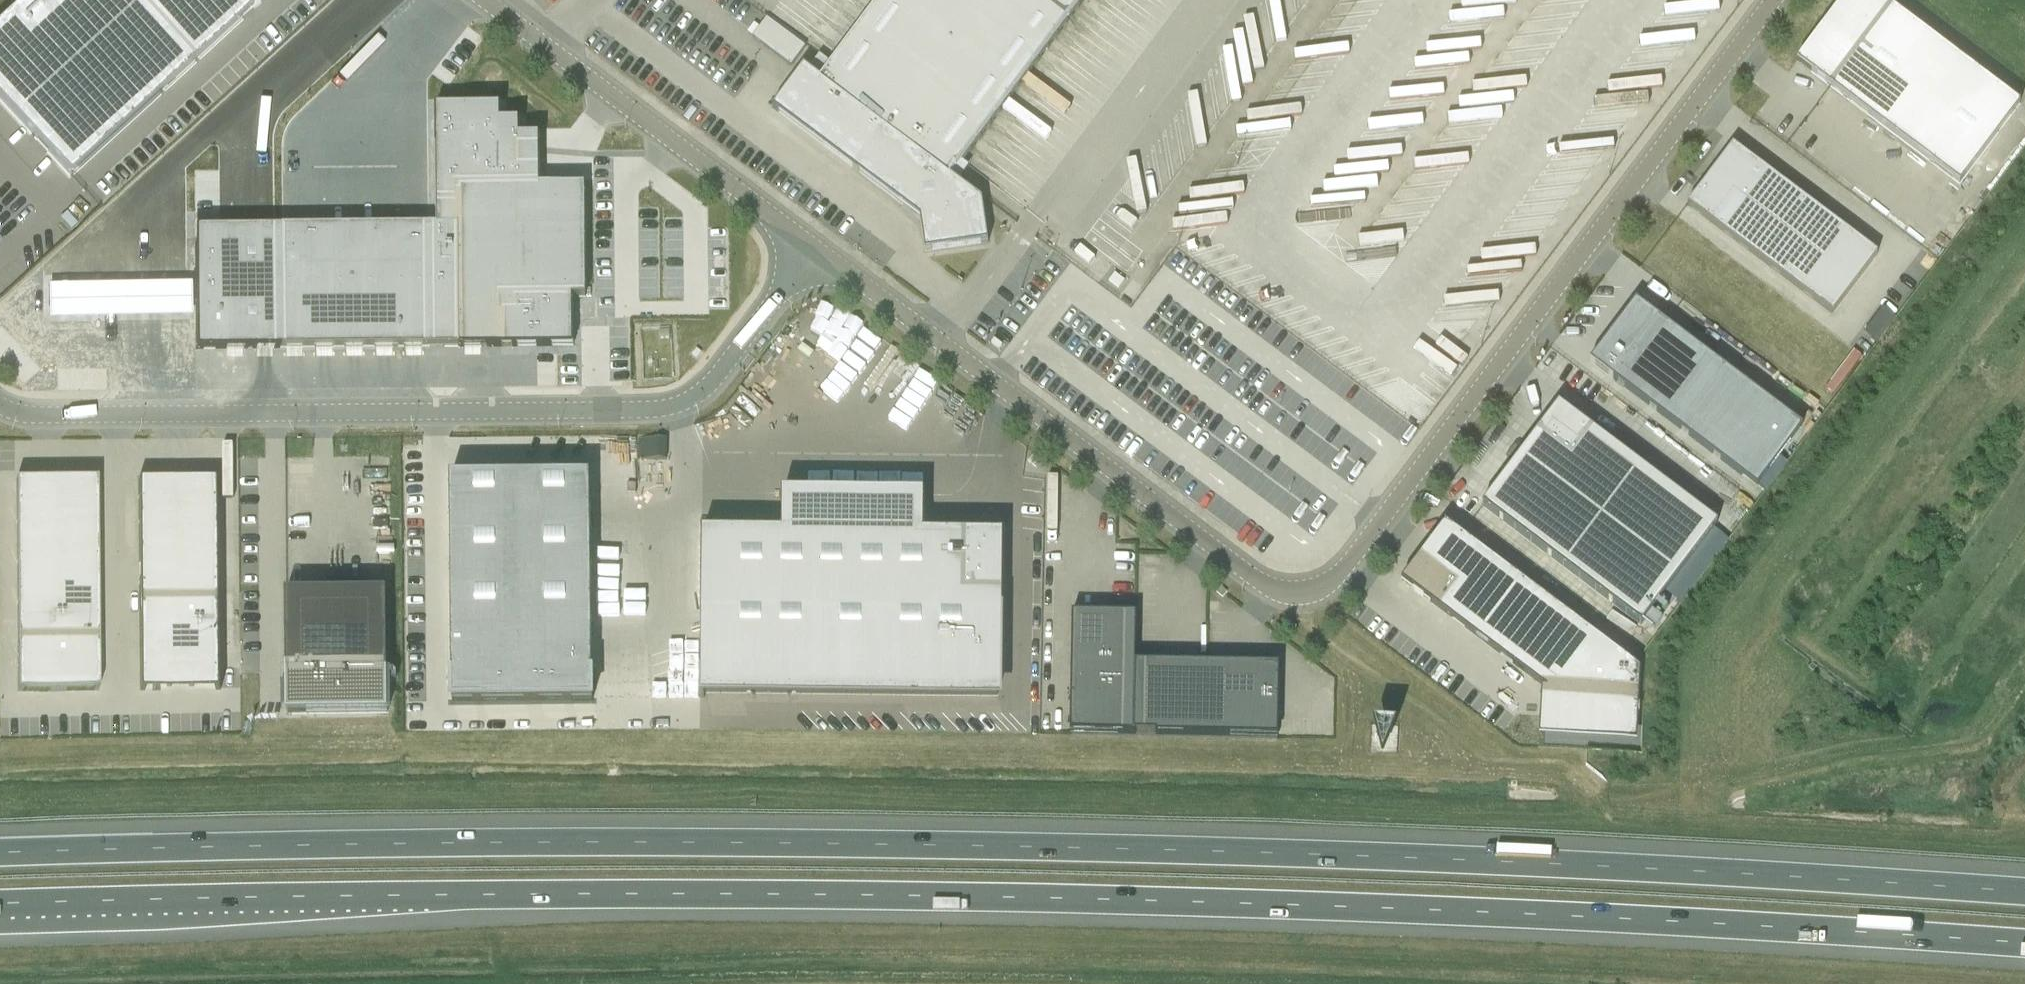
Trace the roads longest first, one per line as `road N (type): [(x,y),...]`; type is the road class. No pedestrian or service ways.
road 1 (motorway): [(2024,898),(1590,867),(583,836),(0,854)]
road 2 (motorway): [(0,906),(795,894),(1582,917),(2024,943)]
road 3 (unclassified): [(1774,0),(1381,523),(1321,590),(1270,587),(812,247)]
road 4 (unclassified): [(0,406),(35,415),(679,404),(714,381),(812,247)]
road 5 (track): [(1304,594),(1311,626),(1480,757),(1566,763),(1599,792),(1640,798),(1668,798),(1807,761),(1969,739),(2024,673)]
road 6 (track): [(1730,779),(1738,764),(1740,676),(1759,617),(1851,475),(2024,242)]
road 7 (unclassified): [(812,247),(486,0)]

